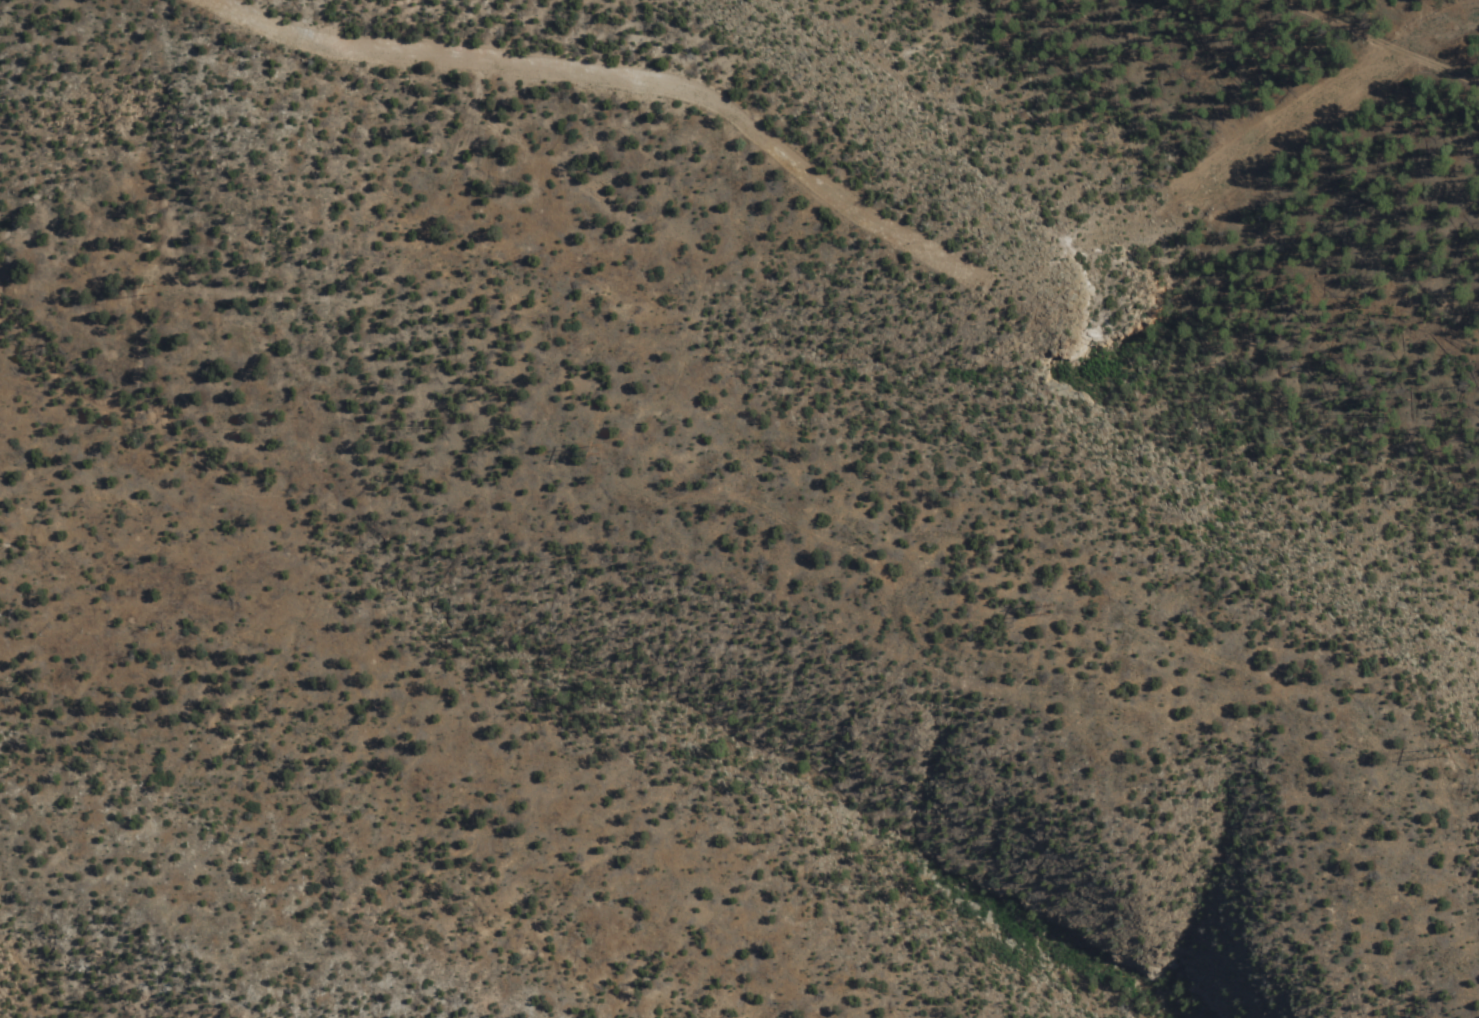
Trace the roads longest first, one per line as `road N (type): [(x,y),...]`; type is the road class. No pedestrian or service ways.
road 1 (track): [(1478,84),(1411,67),(1279,0)]

